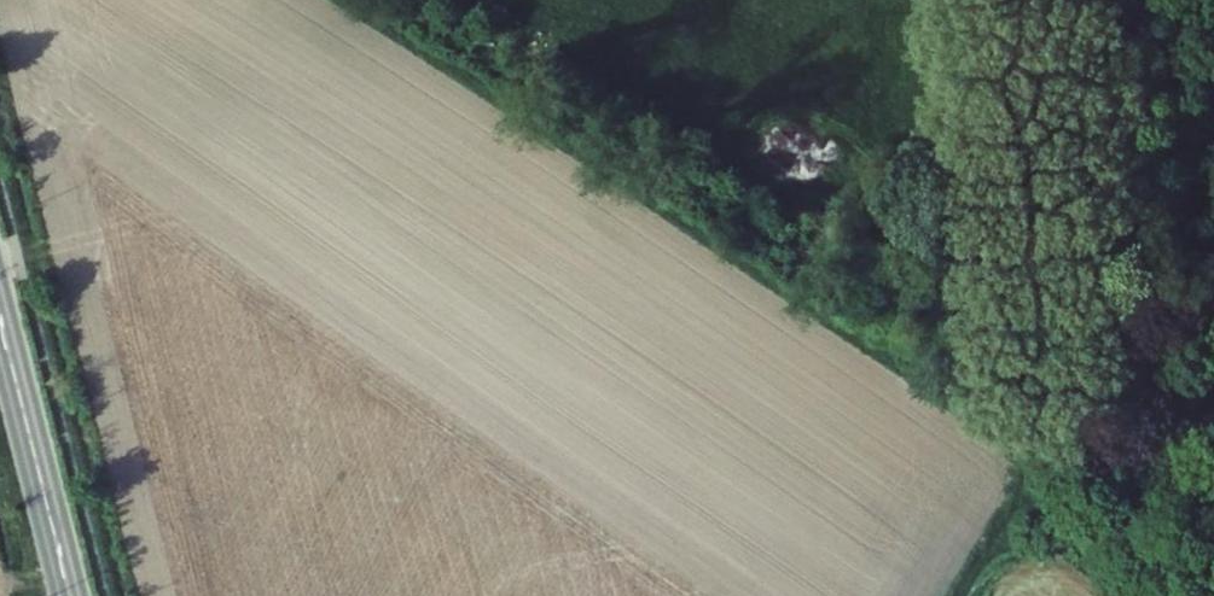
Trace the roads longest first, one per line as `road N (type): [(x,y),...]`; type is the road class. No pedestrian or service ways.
road 1 (tertiary): [(0,317),(71,595)]
road 2 (track): [(1112,595),(1009,519),(957,595)]

